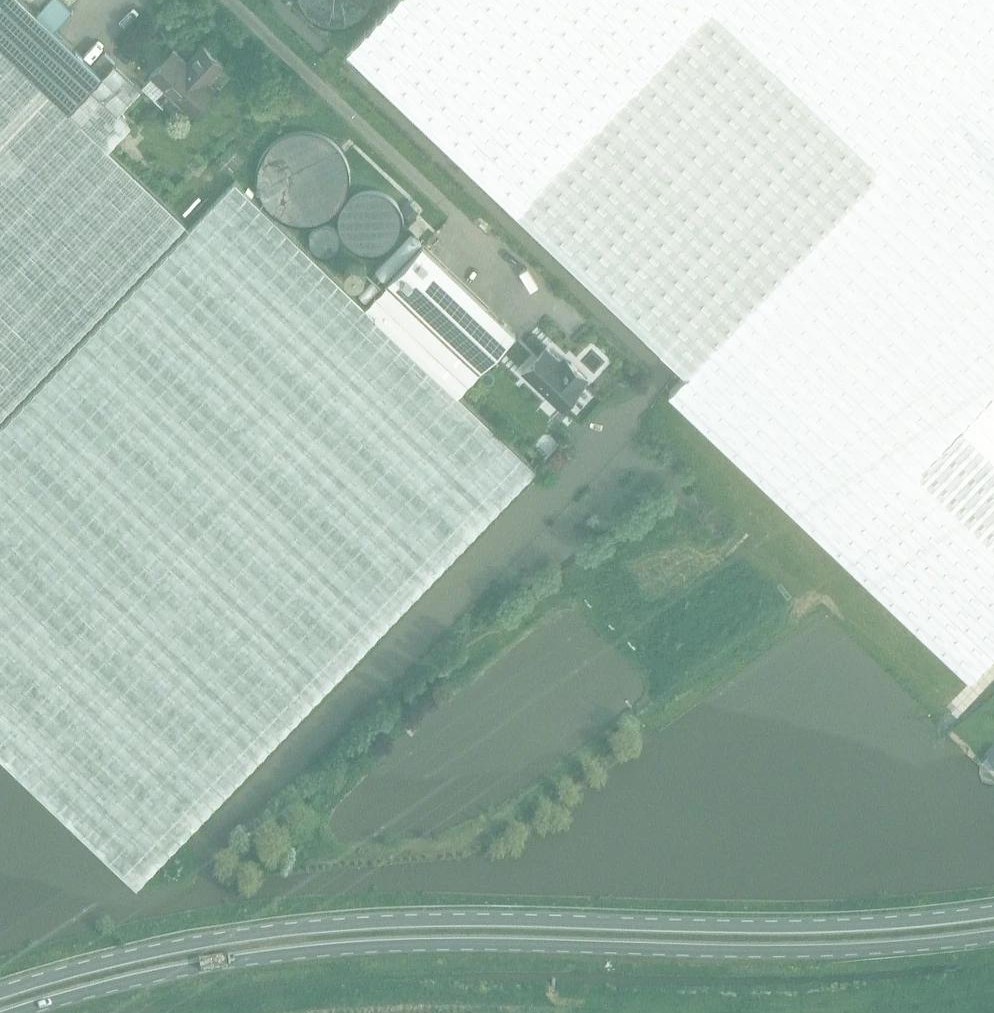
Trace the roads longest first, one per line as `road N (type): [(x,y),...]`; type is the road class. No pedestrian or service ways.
road 1 (primary): [(993,912),(832,925),(386,921),(184,946),(0,993)]
road 2 (primary): [(17,1012),(187,969),(387,945),(833,949),(993,936)]
road 3 (unclassified): [(451,210),(230,0)]

